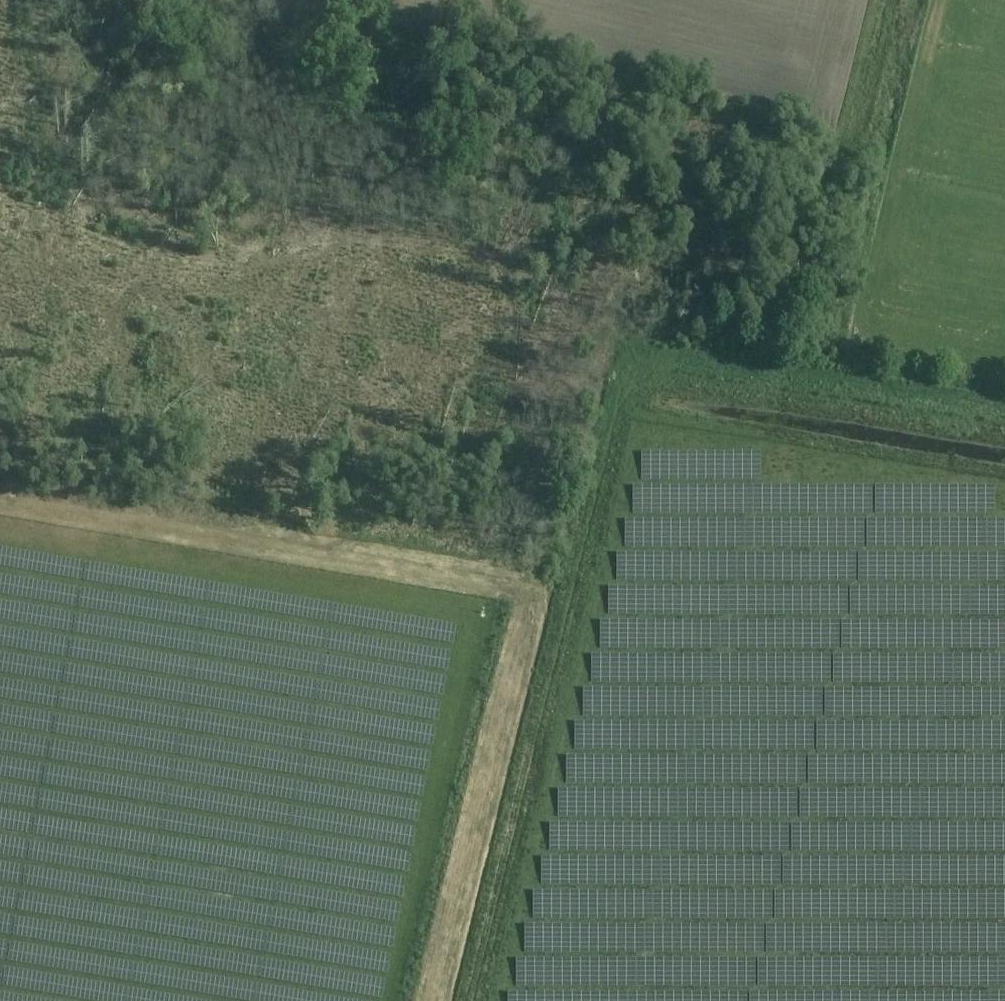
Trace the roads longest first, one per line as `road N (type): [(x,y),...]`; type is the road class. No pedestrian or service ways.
road 1 (track): [(476,1000),(574,597)]

